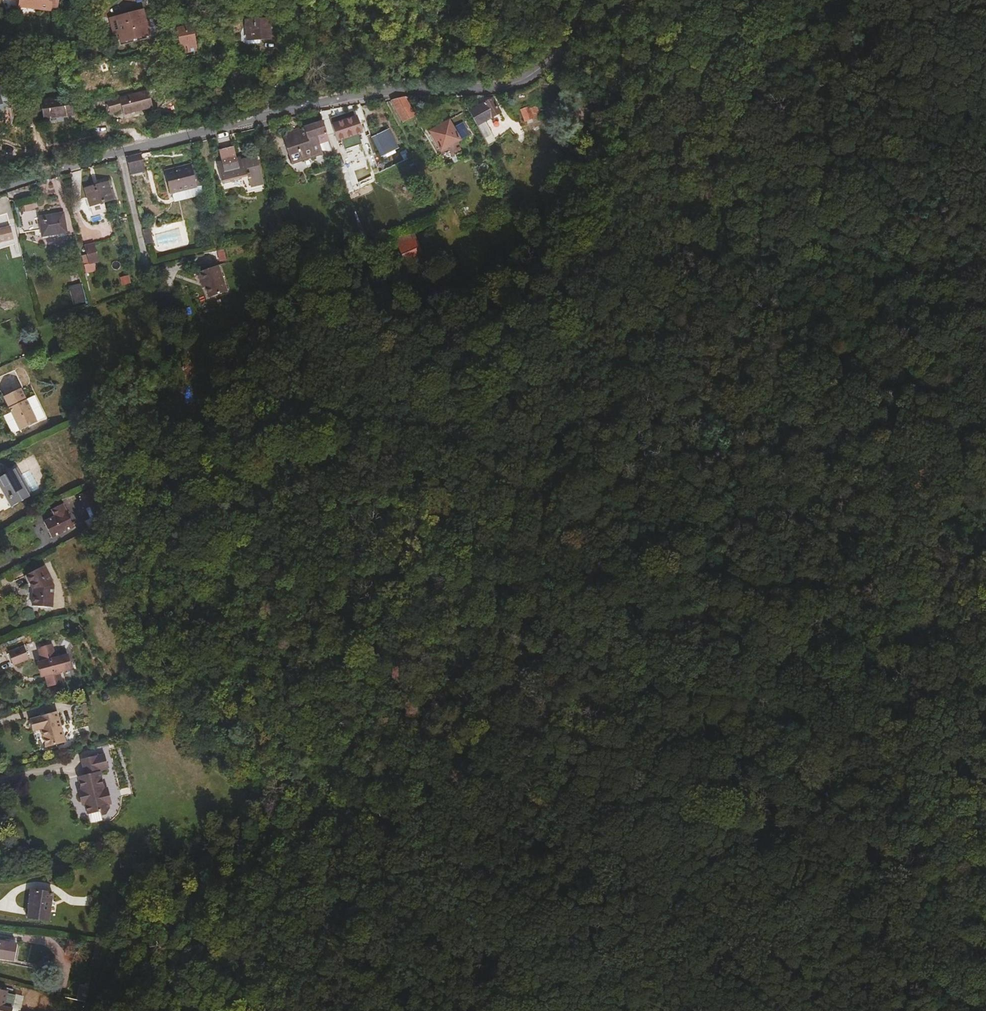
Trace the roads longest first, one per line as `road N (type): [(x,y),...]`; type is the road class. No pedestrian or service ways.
road 1 (track): [(796,0),(701,293),(591,466),(448,813),(368,922),(287,1010)]
road 2 (residential): [(0,194),(379,90),(509,84),(550,56),(585,0)]
road 3 (track): [(470,1010),(525,978),(677,924),(773,910),(843,932),(981,1010)]

